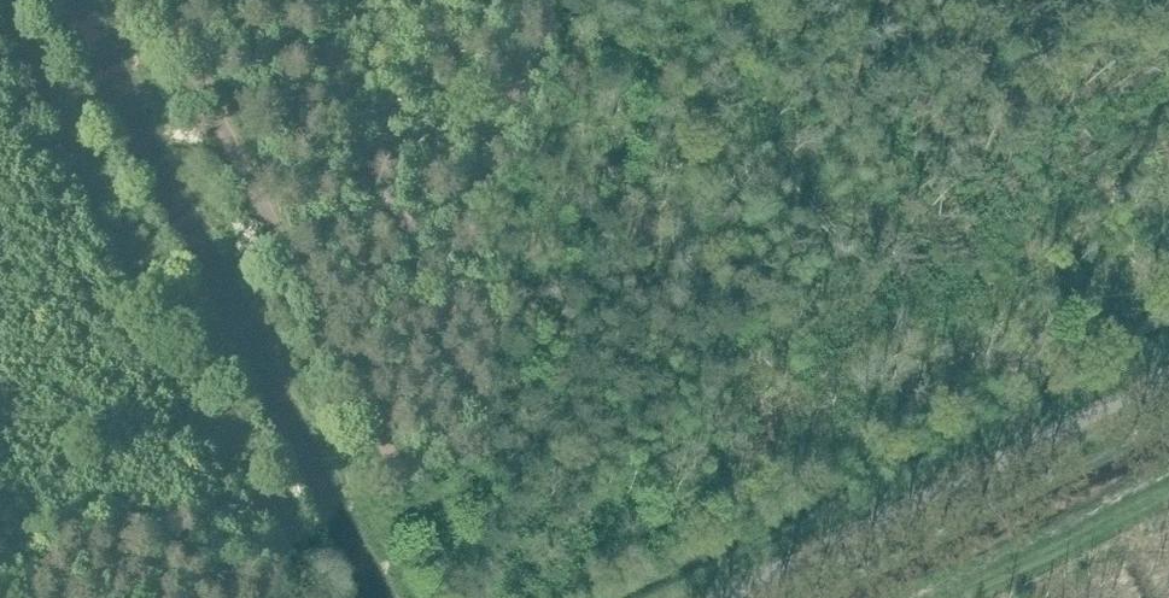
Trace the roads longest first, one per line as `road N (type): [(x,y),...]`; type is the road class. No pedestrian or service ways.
road 1 (unclassified): [(728,597),(1168,376)]

